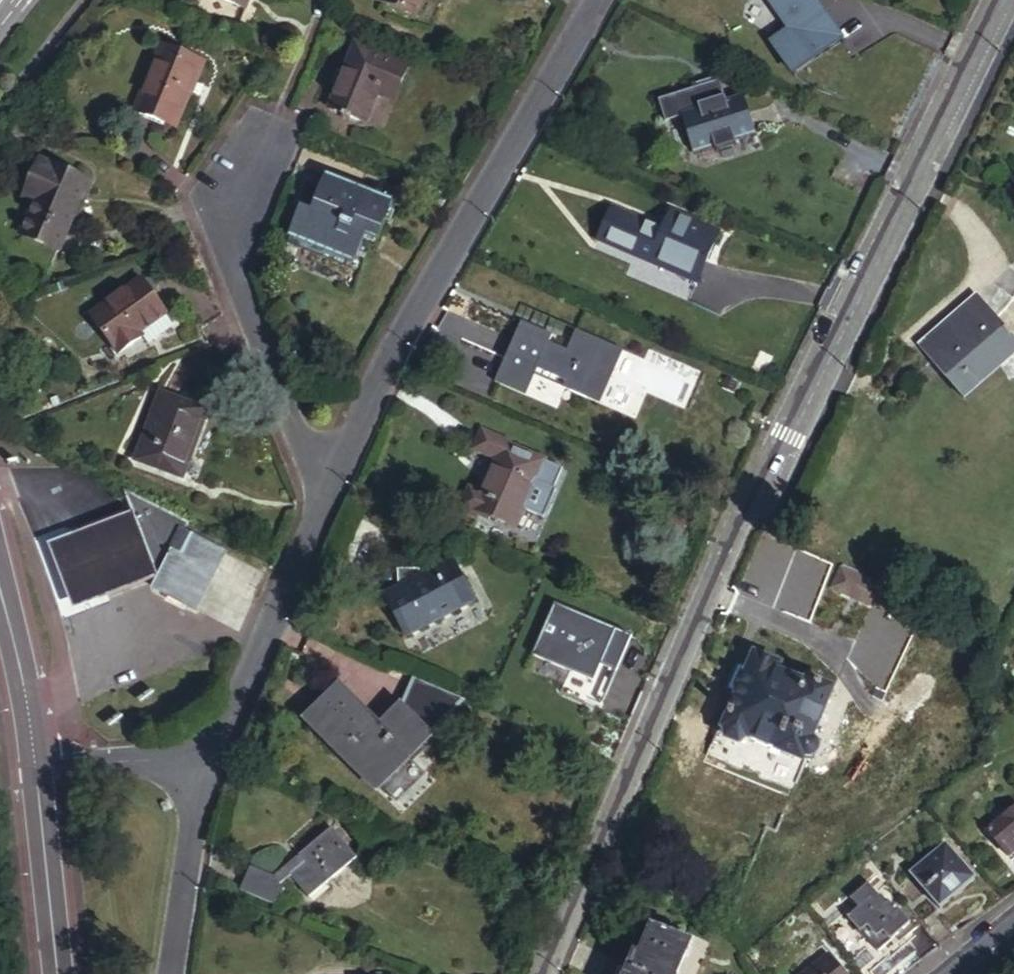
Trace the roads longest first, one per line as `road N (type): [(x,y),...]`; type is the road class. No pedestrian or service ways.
road 1 (unclassified): [(542,973),(741,514),(798,425),(997,0)]
road 2 (unclassified): [(324,499),(414,307),(597,0)]
road 3 (residential): [(324,499),(220,231),(262,139)]
road 4 (unclassified): [(200,750),(239,705),(324,499)]
road 5 (unclassified): [(200,750),(172,973)]
road 6 (tertiary): [(37,765),(58,973)]
road 7 (tertiary): [(0,592),(37,765)]
road 8 (unclassified): [(37,765),(200,750)]

